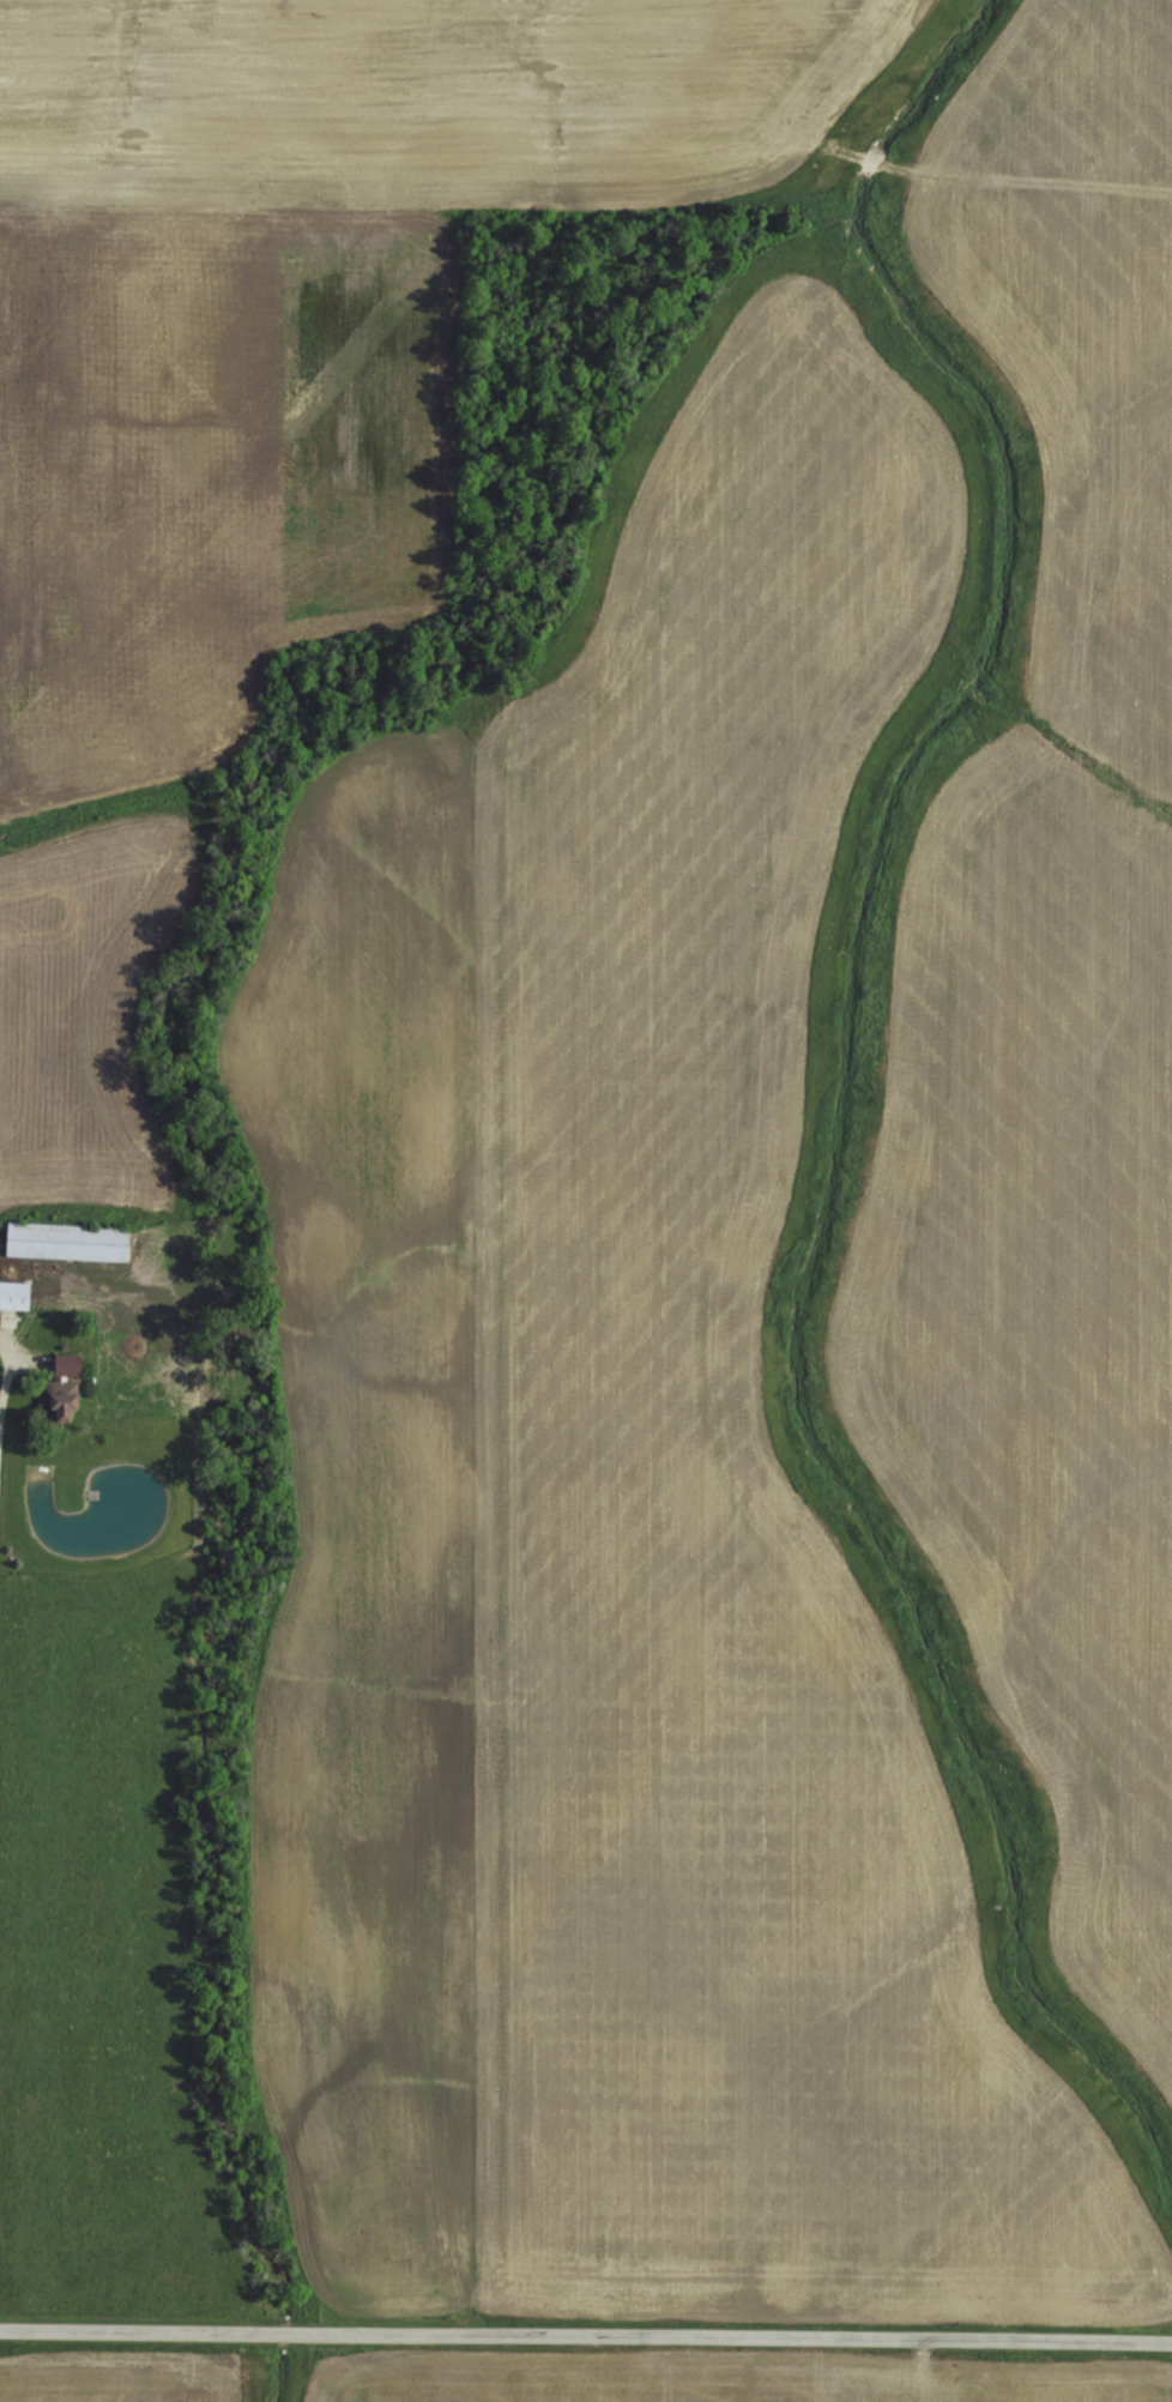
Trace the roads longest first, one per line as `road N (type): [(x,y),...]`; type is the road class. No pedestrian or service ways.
road 1 (residential): [(1171,2330),(0,2315)]

